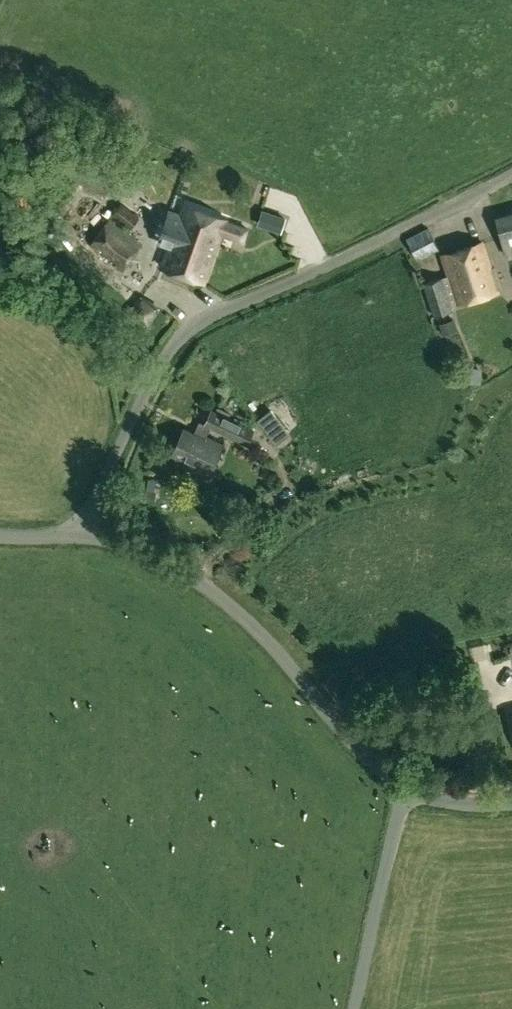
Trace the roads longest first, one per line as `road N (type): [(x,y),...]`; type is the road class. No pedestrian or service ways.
road 1 (unclassified): [(74,537),(178,331),(511,171)]
road 2 (unclassified): [(403,787),(204,582),(129,543),(74,537)]
road 3 (unclassified): [(354,1008),(403,787)]

